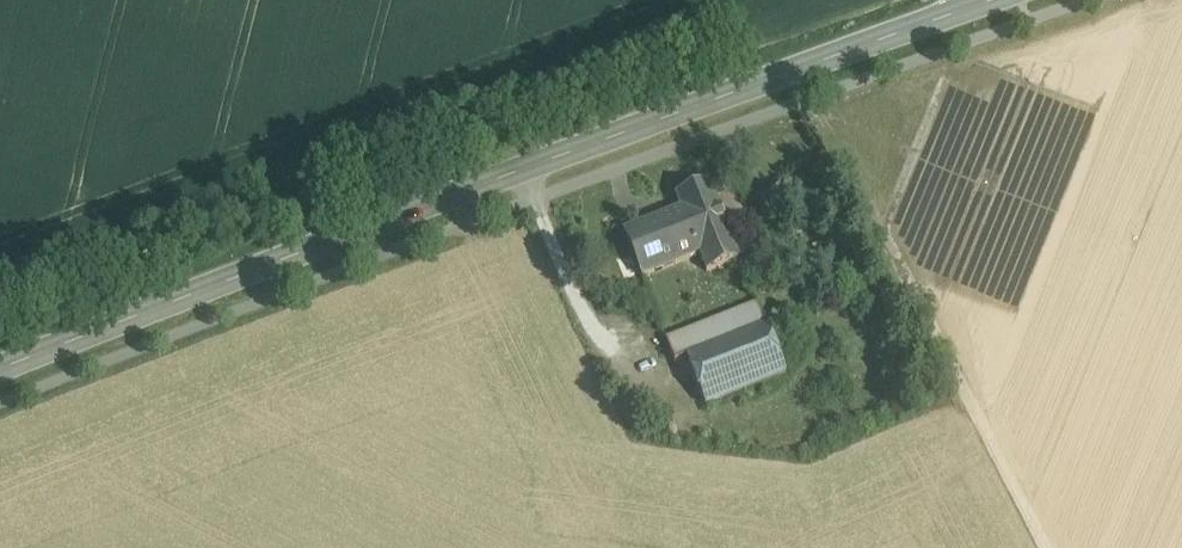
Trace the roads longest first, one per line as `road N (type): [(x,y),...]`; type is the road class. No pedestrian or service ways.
road 1 (tertiary): [(0,374),(502,178),(996,0)]

